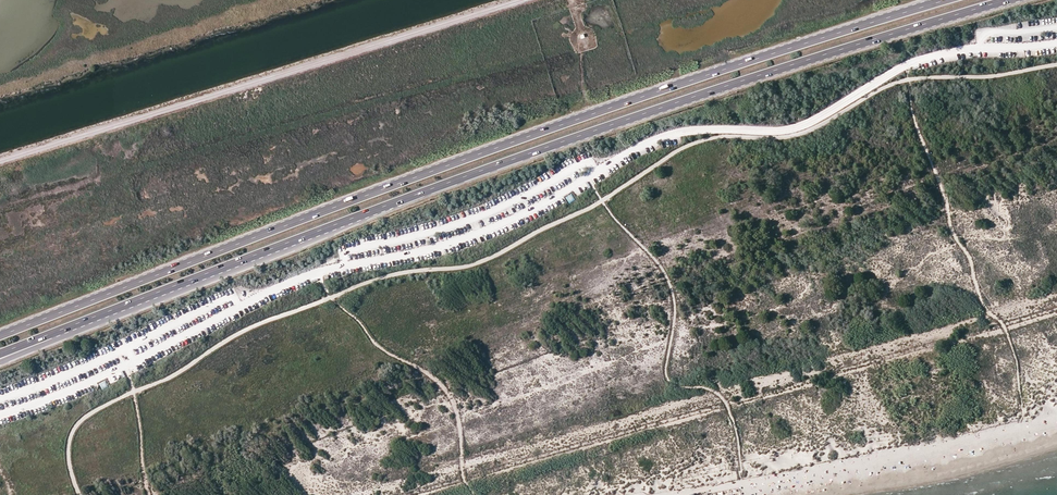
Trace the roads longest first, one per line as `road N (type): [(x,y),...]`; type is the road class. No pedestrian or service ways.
road 1 (trunk): [(948,0),(613,105),(0,336)]
road 2 (trunk): [(382,207),(748,78),(1011,0)]
road 3 (track): [(523,0),(0,160)]
road 4 (trunk): [(0,363),(382,207)]
road 5 (trunk): [(0,354),(382,207)]

